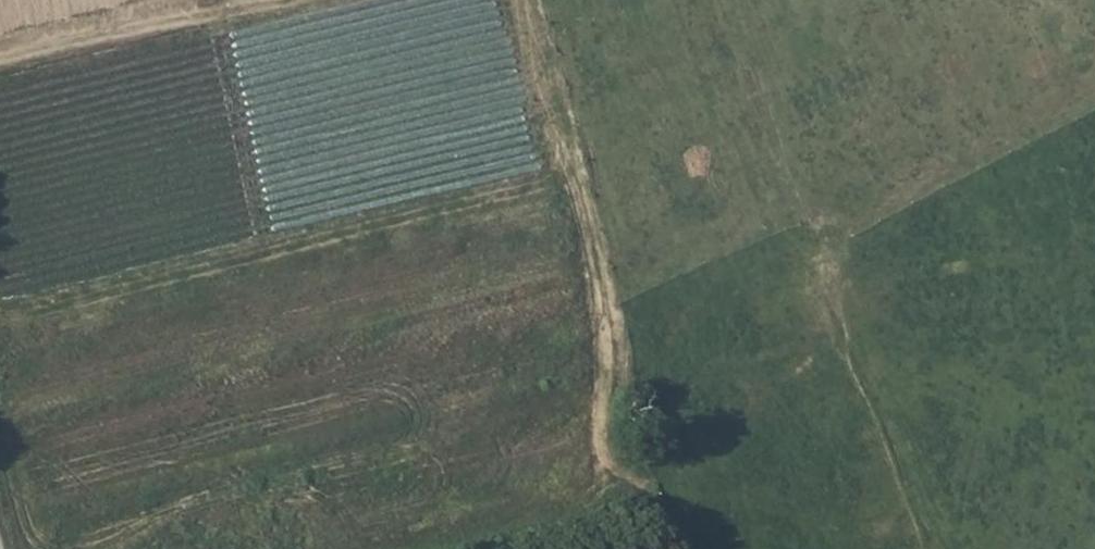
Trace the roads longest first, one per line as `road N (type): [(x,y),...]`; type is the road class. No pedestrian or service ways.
road 1 (track): [(516,0),(572,151),(627,496),(436,548)]
road 2 (track): [(0,59),(254,0)]
road 3 (track): [(33,548),(0,413)]

